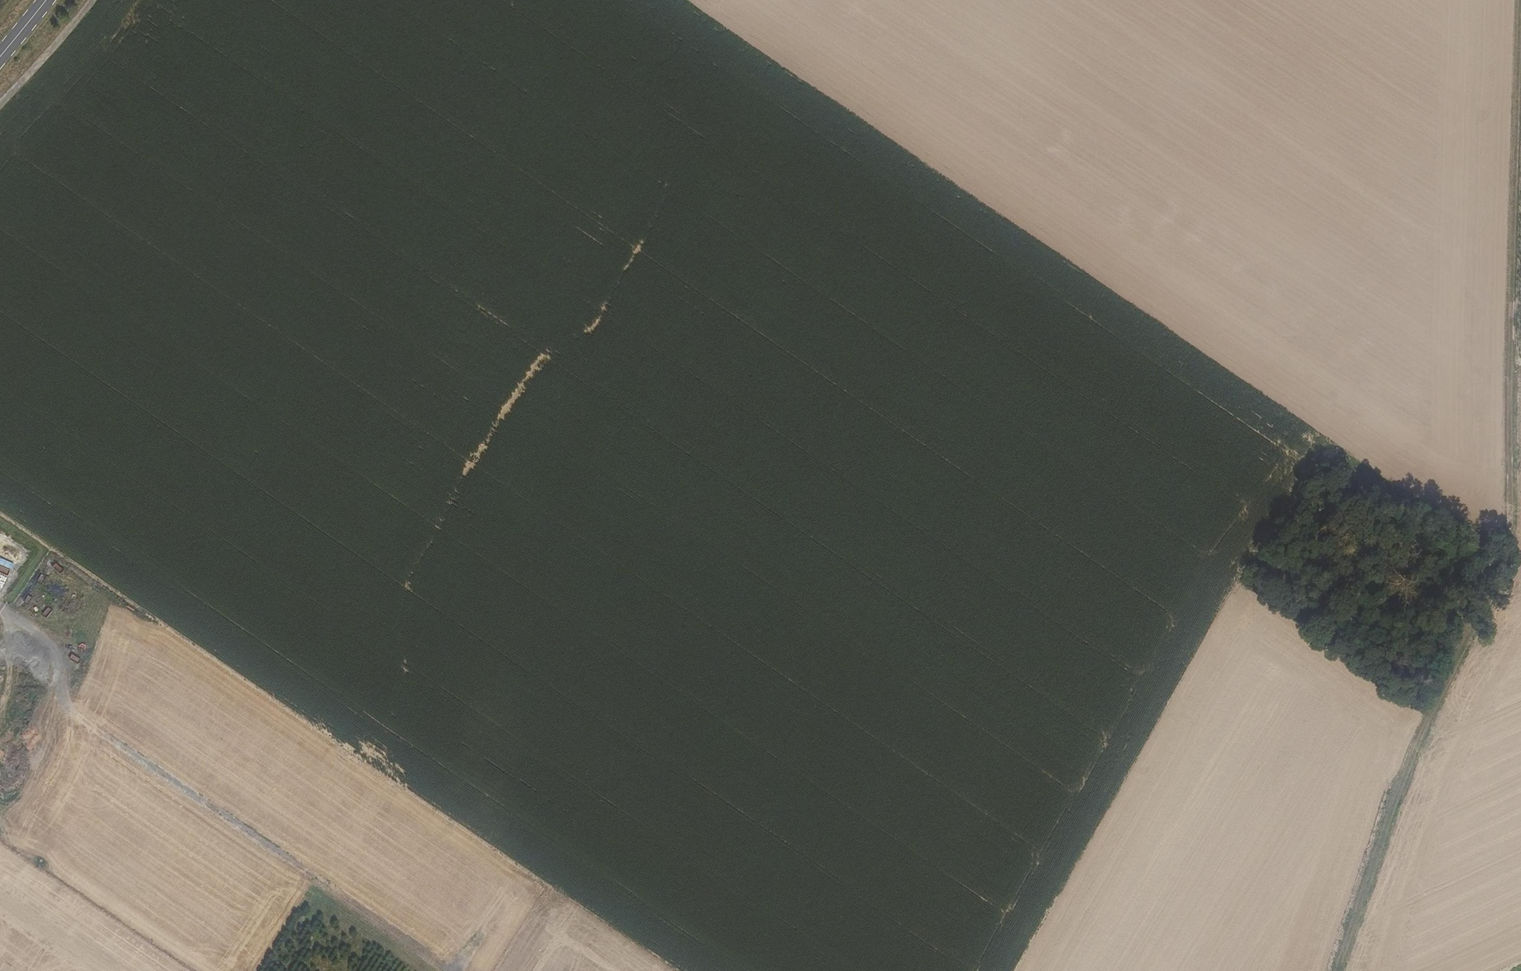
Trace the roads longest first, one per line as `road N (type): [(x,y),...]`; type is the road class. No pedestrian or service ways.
road 1 (track): [(1520,0),(1513,527),(1421,737),(1341,970)]
road 2 (track): [(91,0),(0,106)]

